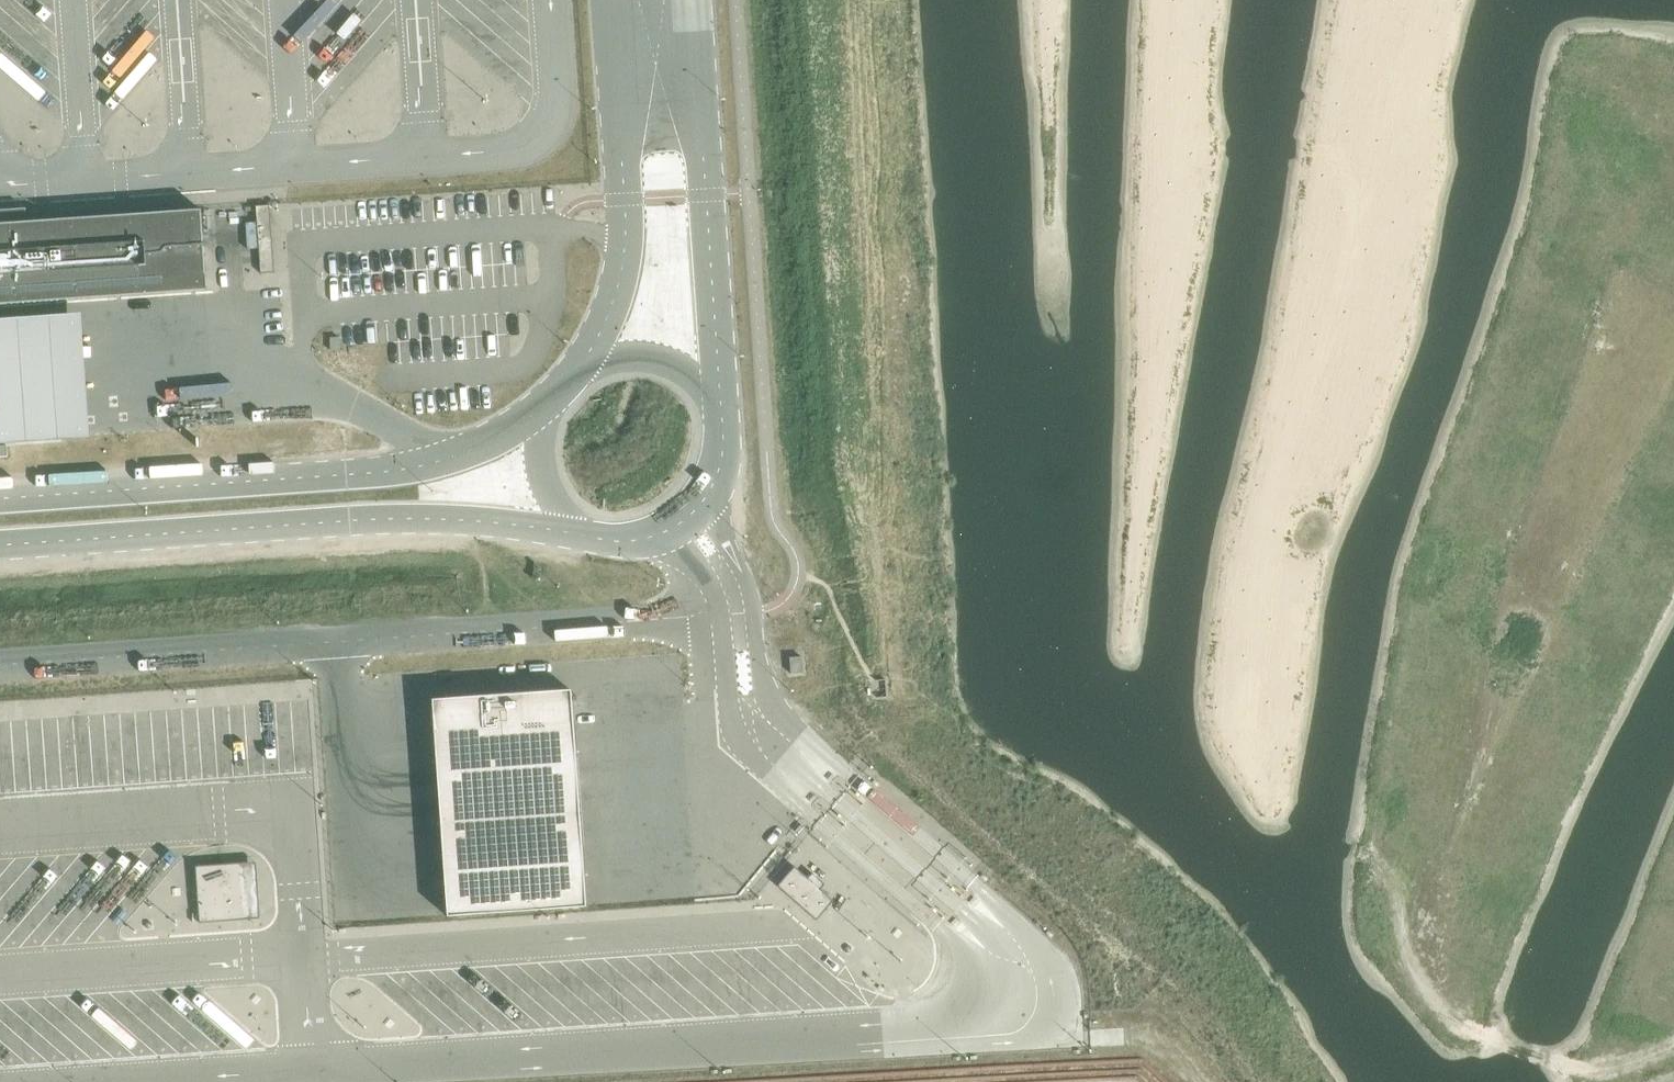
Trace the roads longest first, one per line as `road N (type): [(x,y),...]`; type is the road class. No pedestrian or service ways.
road 1 (unclassified): [(0,664),(738,612)]
road 2 (unclassified): [(0,545),(381,517),(491,520),(582,534)]
road 3 (unclassified): [(545,404),(451,457),(374,473),(0,500)]
road 4 (unclassified): [(685,517),(713,482),(722,438),(709,401),(685,376),(648,360),(608,358),(577,367),(545,404)]
road 5 (unclassified): [(545,404),(542,477),(582,534)]

